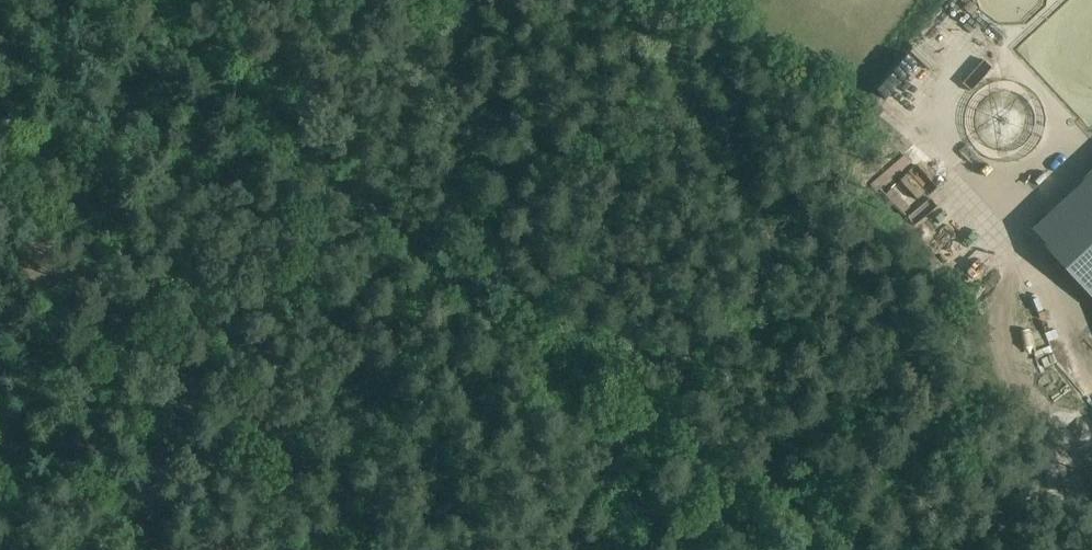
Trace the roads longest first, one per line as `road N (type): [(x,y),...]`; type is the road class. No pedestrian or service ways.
road 1 (track): [(768,549),(431,263)]
road 2 (track): [(242,101),(122,0)]

